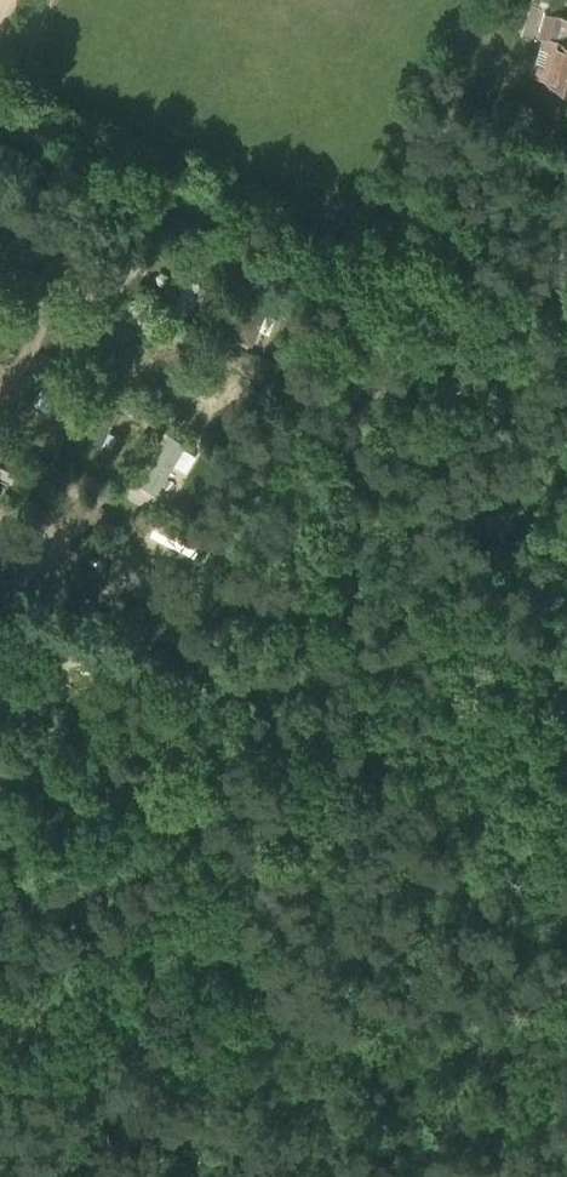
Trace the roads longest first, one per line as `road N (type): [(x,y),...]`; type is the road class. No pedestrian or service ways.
road 1 (track): [(424,348),(357,423),(194,683),(0,1090)]
road 2 (track): [(0,130),(360,283),(424,348)]
road 3 (track): [(0,273),(53,295),(92,300),(251,368)]
road 4 (track): [(0,594),(157,650)]
road 5 (track): [(566,274),(424,348)]

